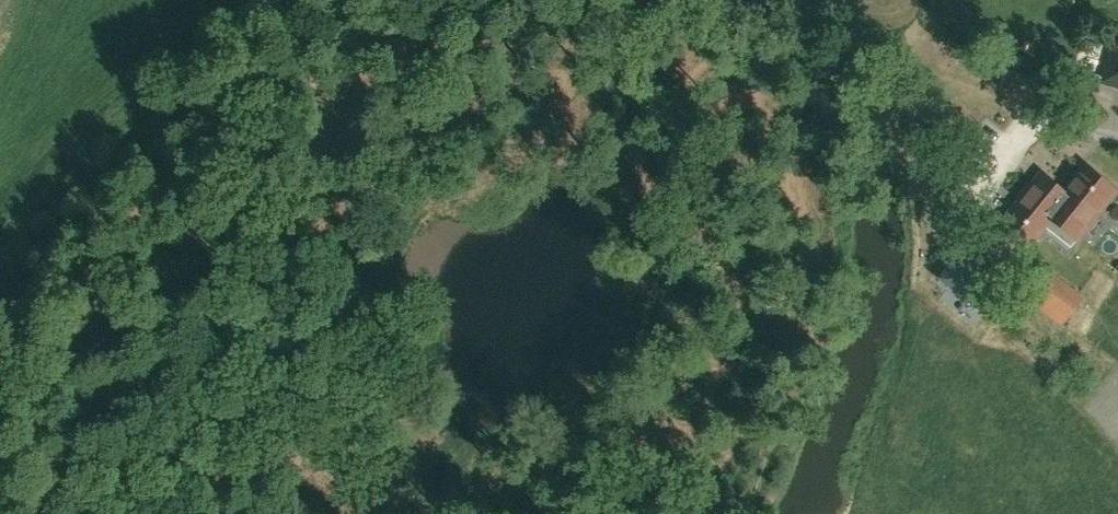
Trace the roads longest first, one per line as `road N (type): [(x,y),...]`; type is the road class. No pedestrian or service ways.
road 1 (track): [(0,364),(101,319),(290,166),(361,120),(475,74),(598,70),(663,95),(732,154),(764,234),(774,270),(779,400),(750,513)]
road 2 (track): [(936,62),(1064,126)]

